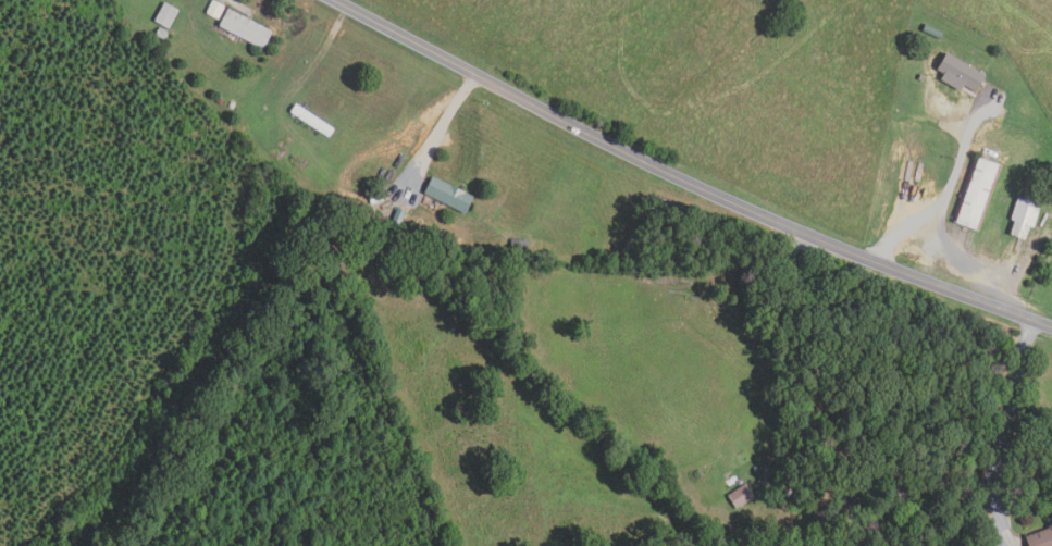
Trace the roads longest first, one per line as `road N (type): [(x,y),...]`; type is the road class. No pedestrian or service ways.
road 1 (tertiary): [(335,0),(676,179),(1051,329)]

